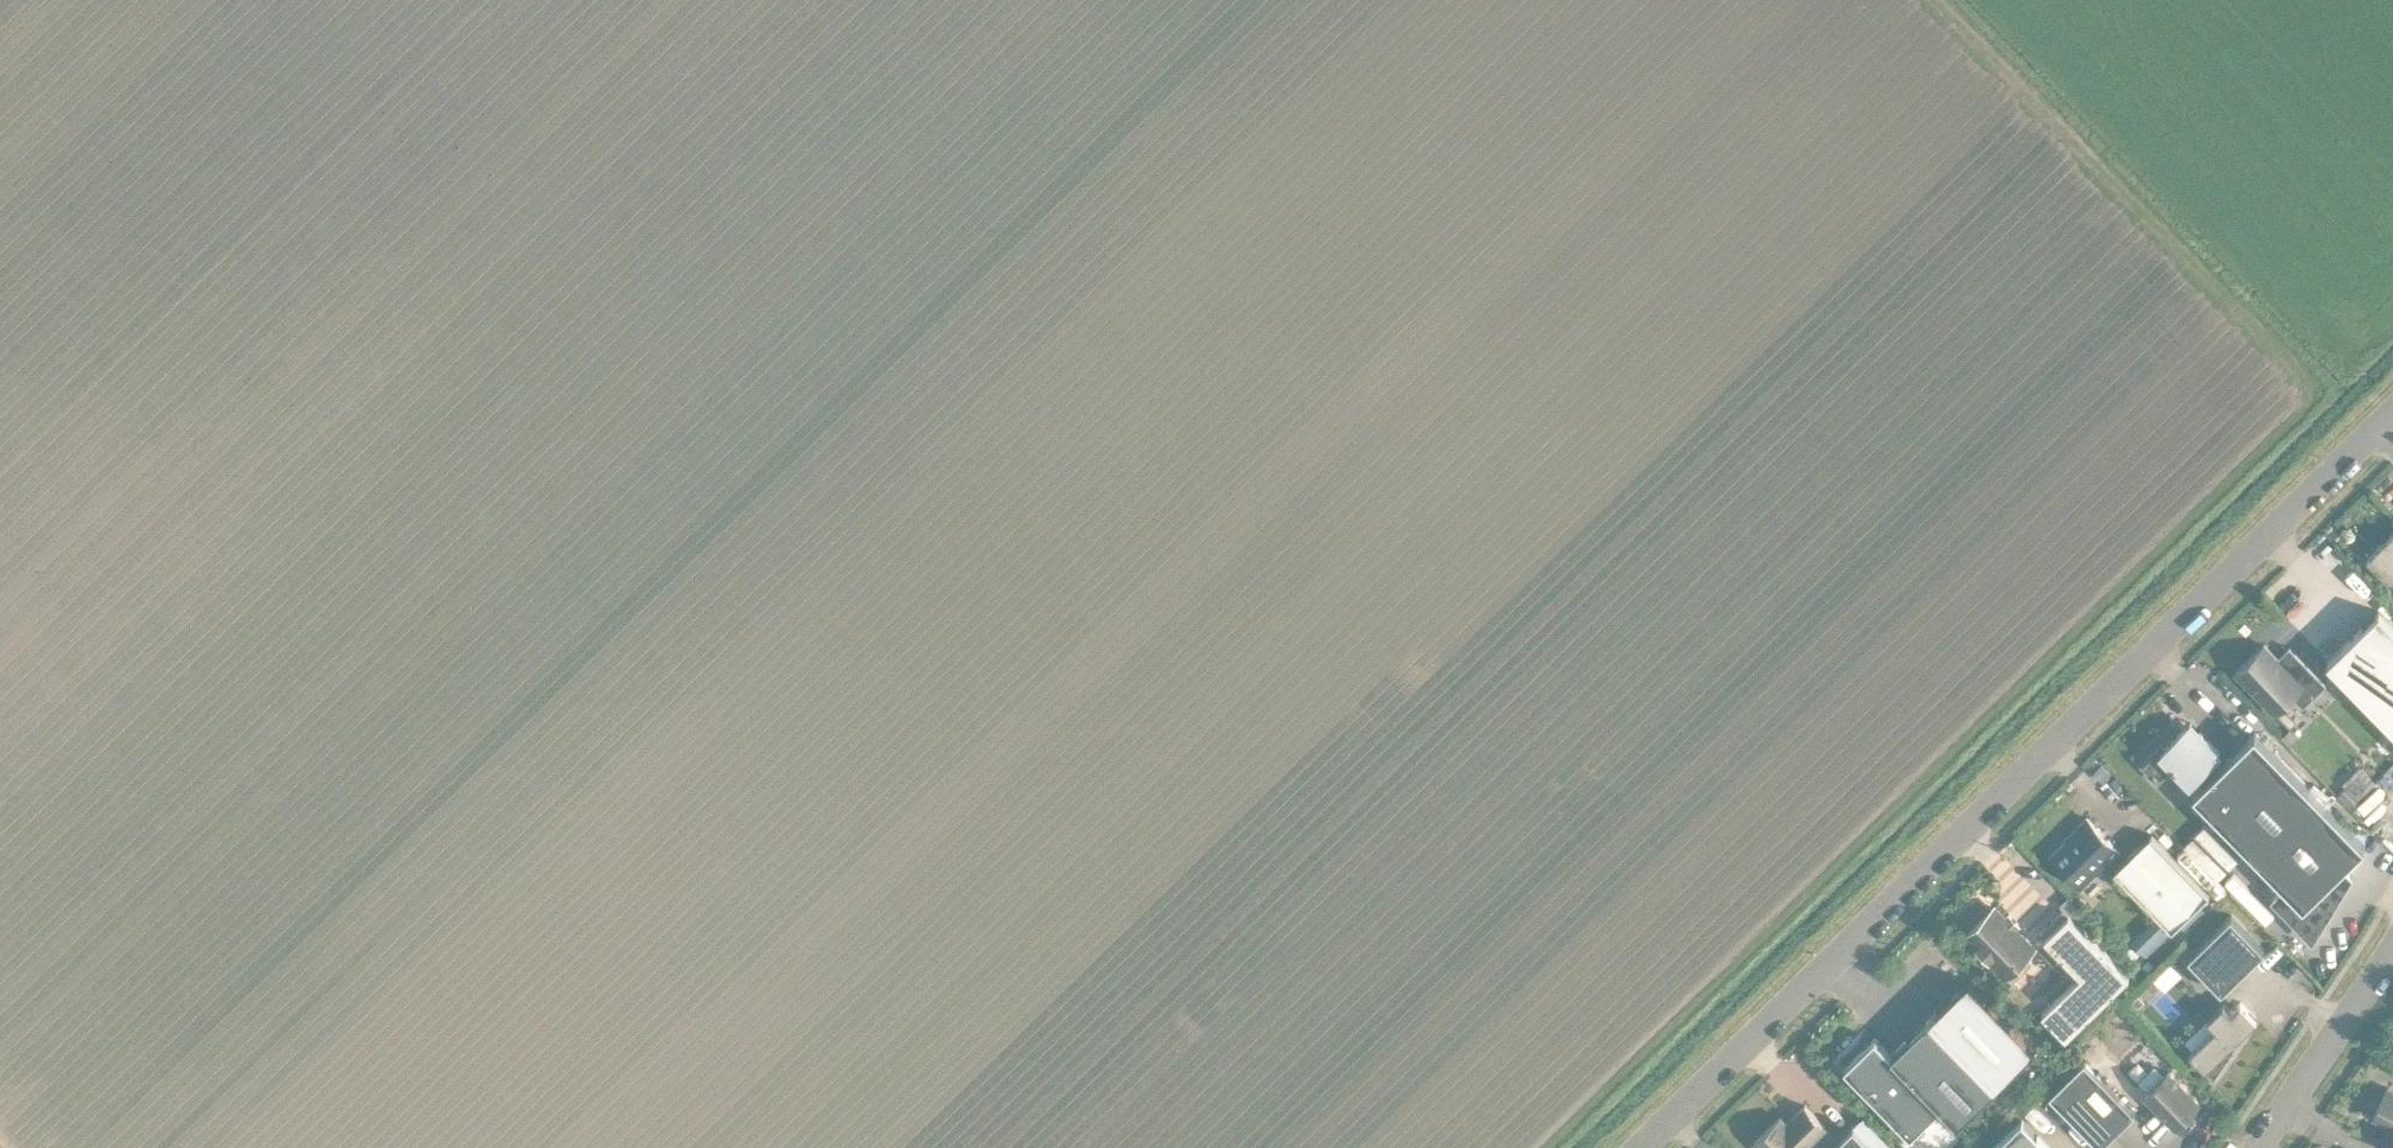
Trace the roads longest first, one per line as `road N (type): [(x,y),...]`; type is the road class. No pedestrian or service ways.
road 1 (unclassified): [(2392,410),(1638,1147)]
road 2 (unclassified): [(2257,1147),(2392,951)]

